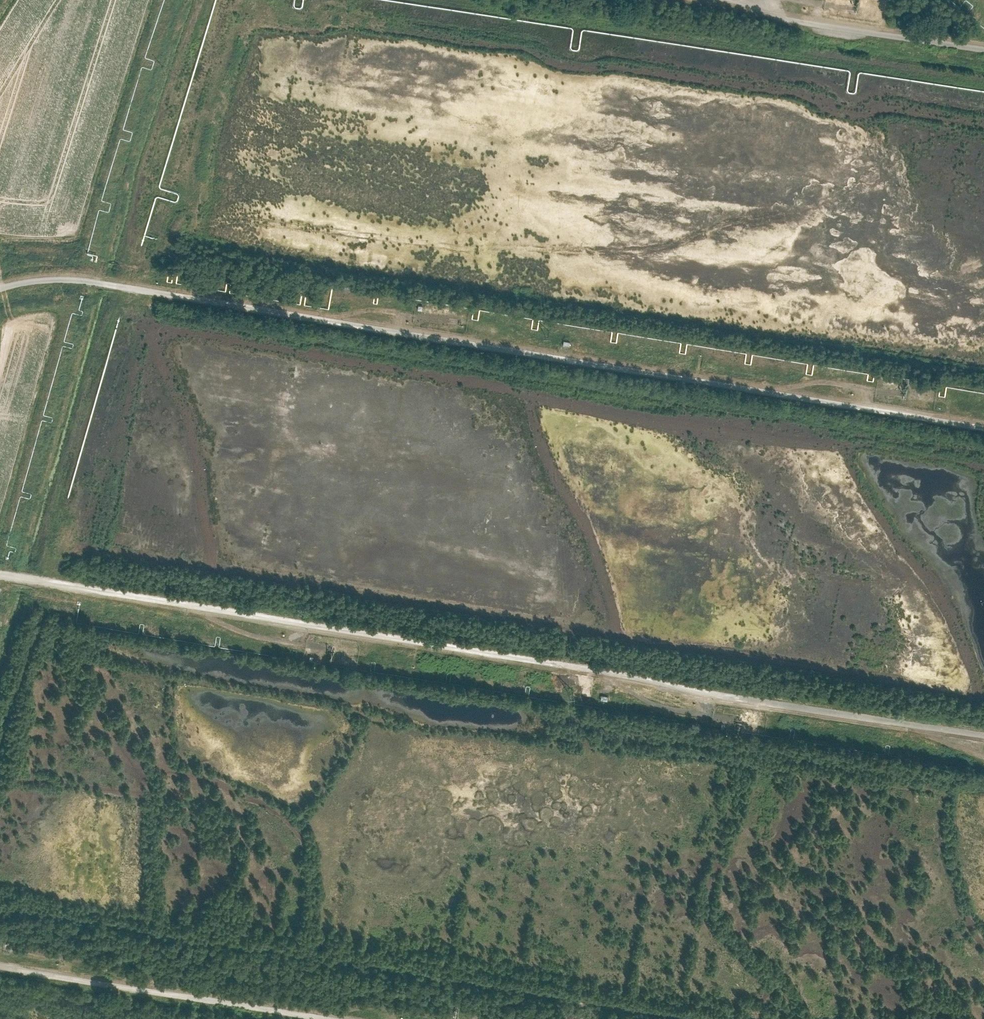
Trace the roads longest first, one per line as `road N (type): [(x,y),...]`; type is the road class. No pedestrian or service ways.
road 1 (track): [(983,734),(0,571)]
road 2 (track): [(0,284),(72,274),(983,422)]
road 3 (track): [(0,960),(362,1018)]
road 4 (track): [(749,0),(983,45)]

